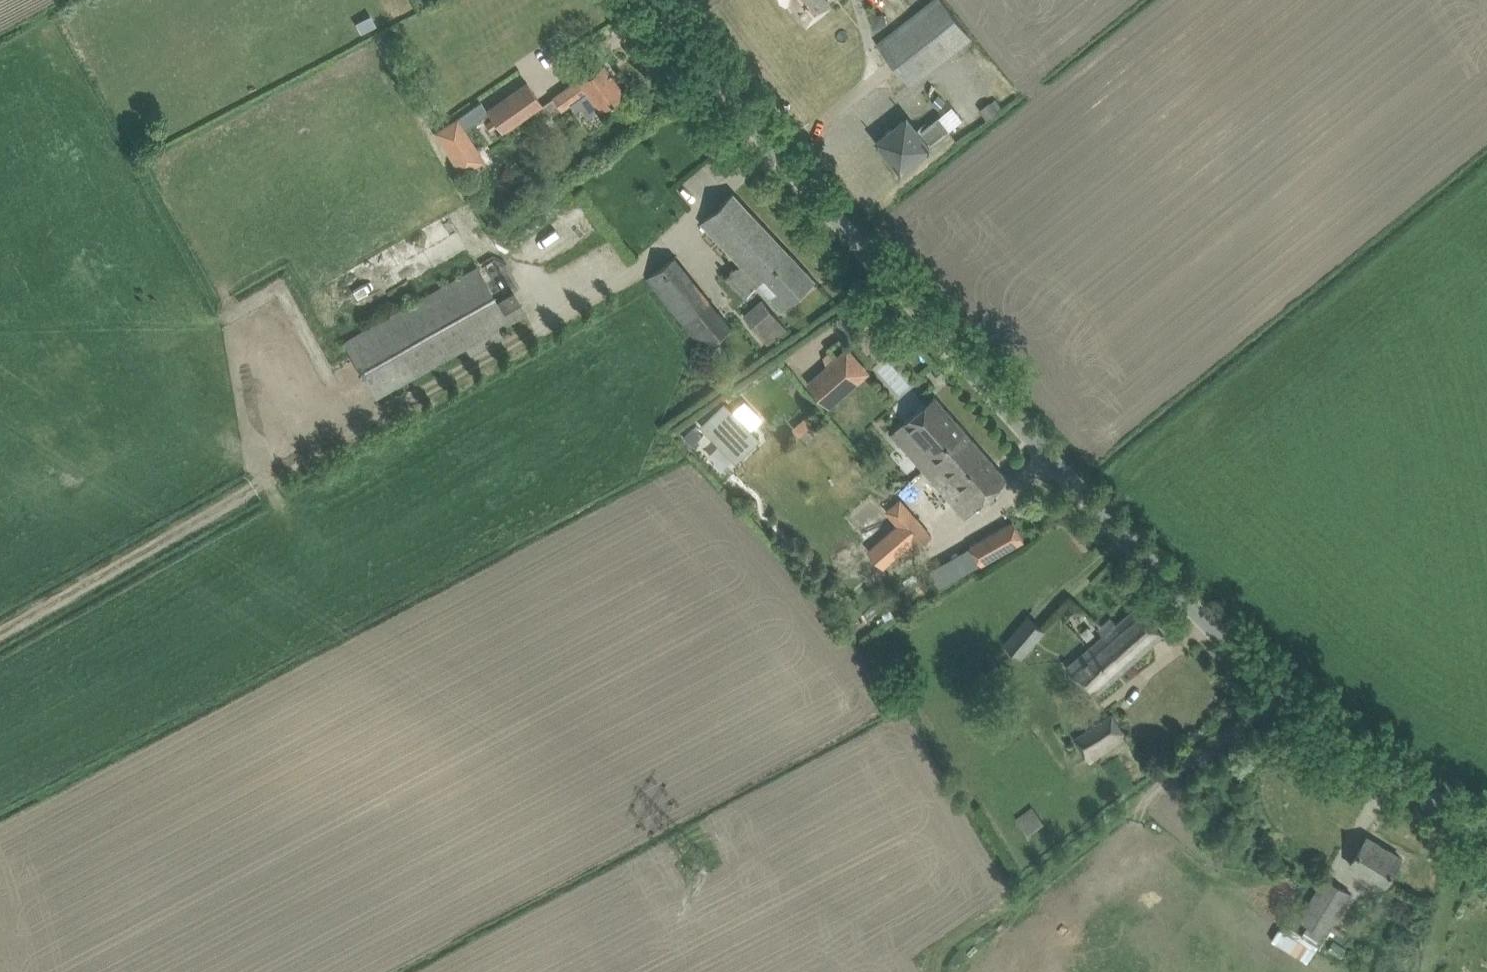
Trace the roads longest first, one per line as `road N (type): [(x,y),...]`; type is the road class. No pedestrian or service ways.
road 1 (unclassified): [(1486,821),(1280,684),(1185,595),(814,189),(659,0)]

